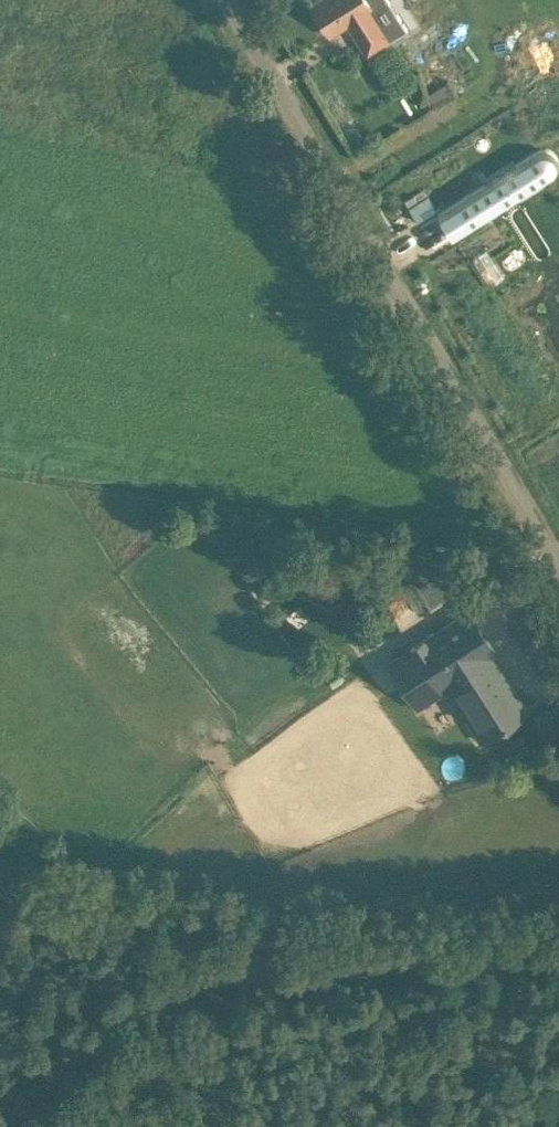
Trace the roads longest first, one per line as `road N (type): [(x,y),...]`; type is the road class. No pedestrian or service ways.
road 1 (unclassified): [(558,563),(229,0)]
road 2 (unclassified): [(0,1120),(131,1008),(195,979),(558,943)]

